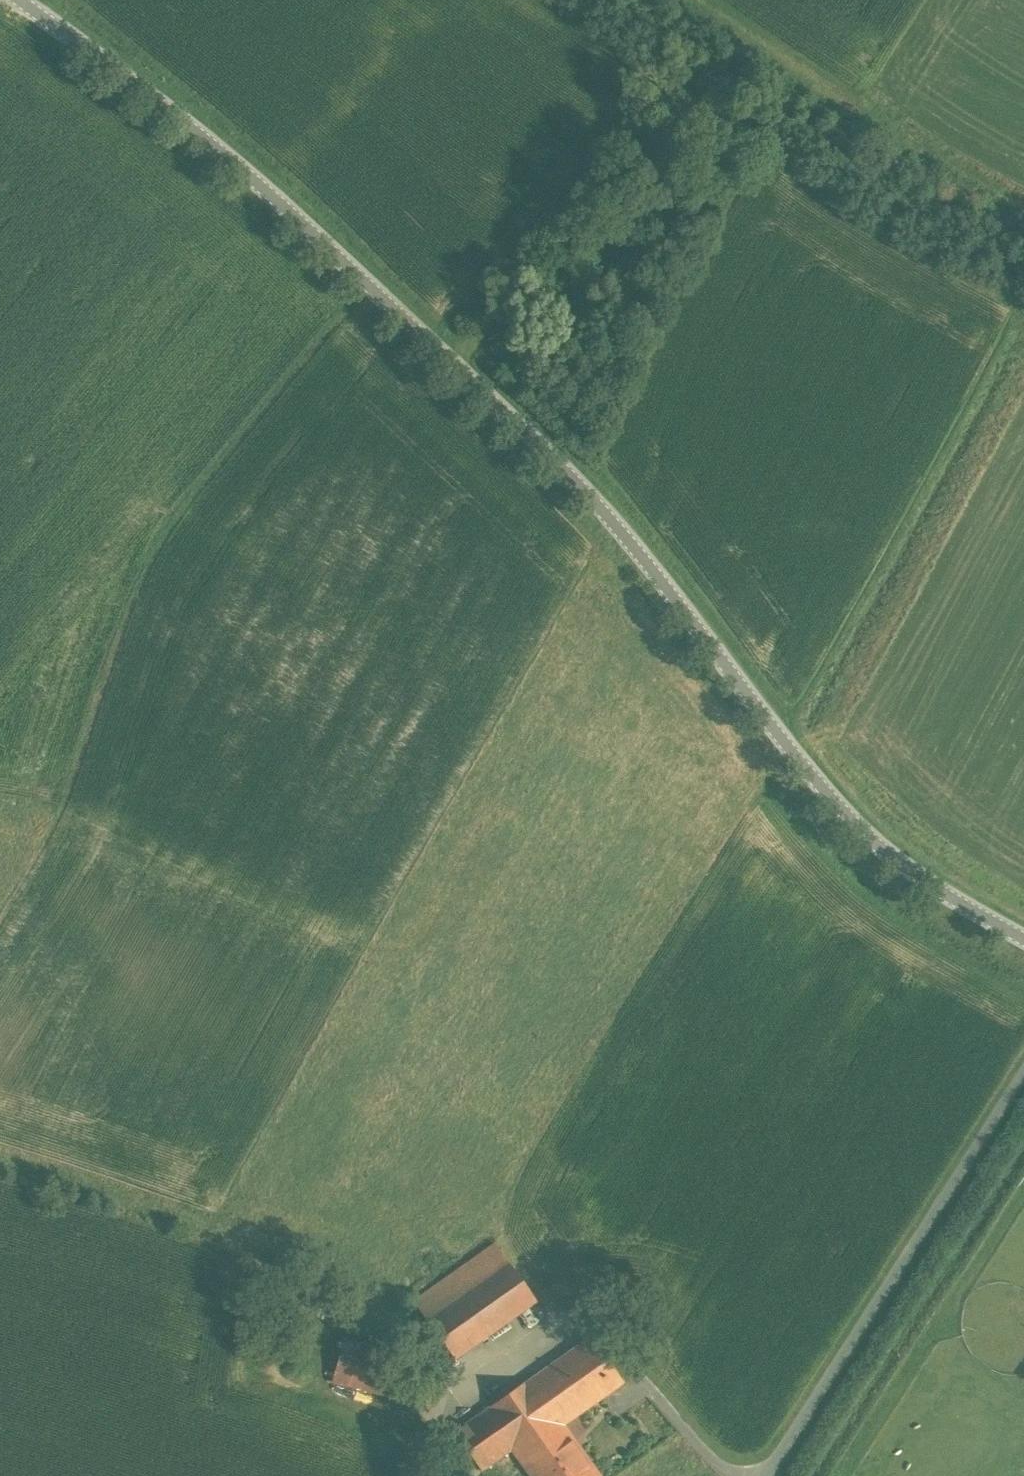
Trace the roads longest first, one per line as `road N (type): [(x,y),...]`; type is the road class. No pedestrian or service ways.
road 1 (residential): [(22,0),(257,183),(533,437),(634,543),(851,818),(920,881),(1023,940)]

